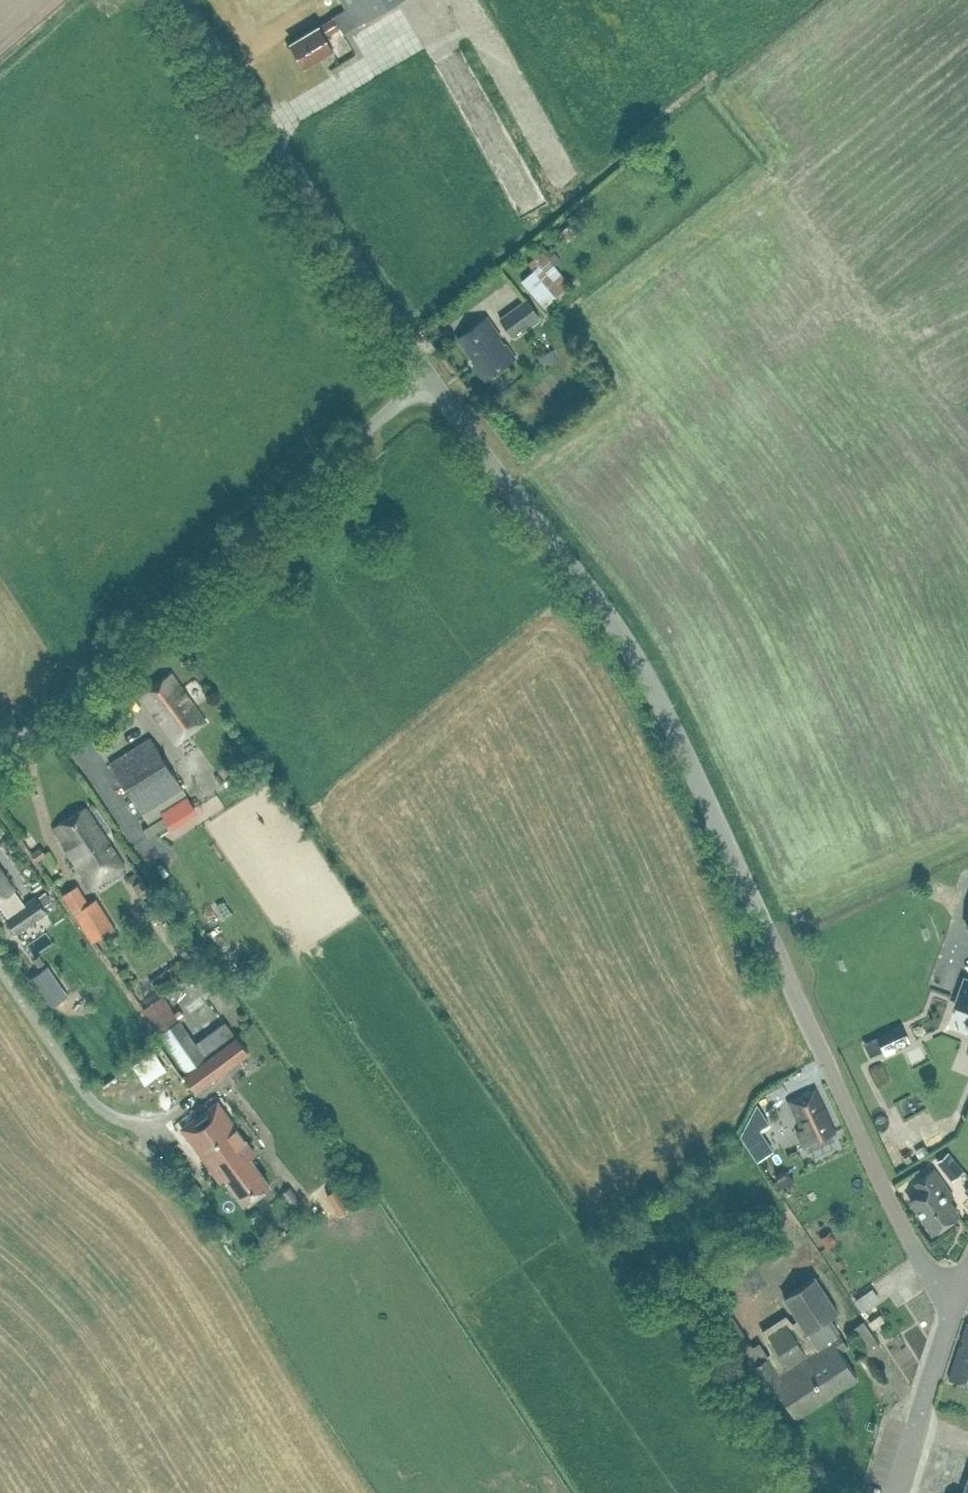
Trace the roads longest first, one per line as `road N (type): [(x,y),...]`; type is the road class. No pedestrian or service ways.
road 1 (unclassified): [(961,1290),(935,1277),(908,1237),(641,666),(430,377)]
road 2 (unclassified): [(0,755),(430,377)]
road 3 (unclassified): [(430,377),(182,0)]
road 4 (unclassified): [(150,1126),(92,1101),(0,966)]
road 5 (tertiary): [(896,1492),(961,1290)]

